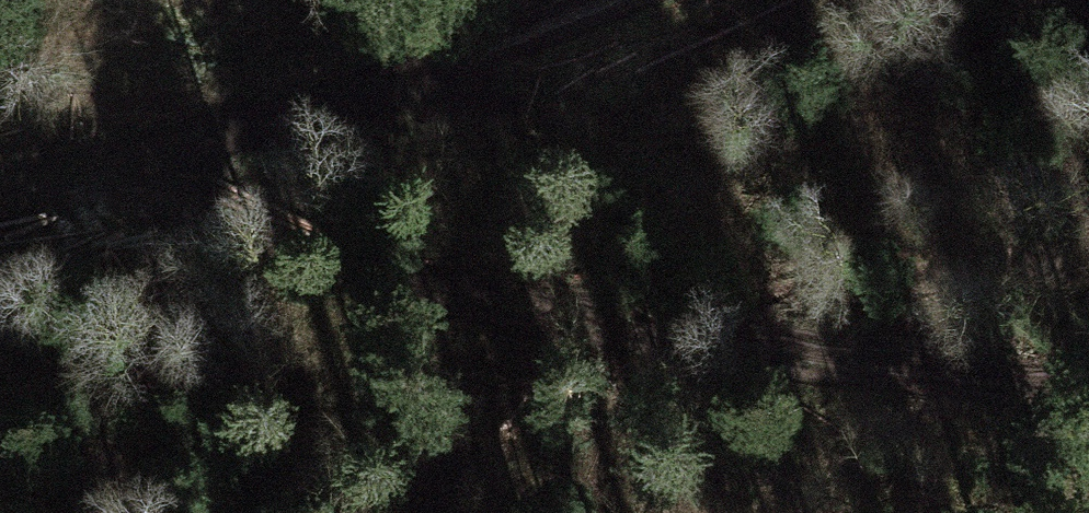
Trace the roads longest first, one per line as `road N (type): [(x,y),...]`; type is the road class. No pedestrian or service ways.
road 1 (track): [(110,187),(145,224),(191,253),(324,287),(946,405),(1088,411)]
road 2 (track): [(618,0),(317,142),(0,210)]

